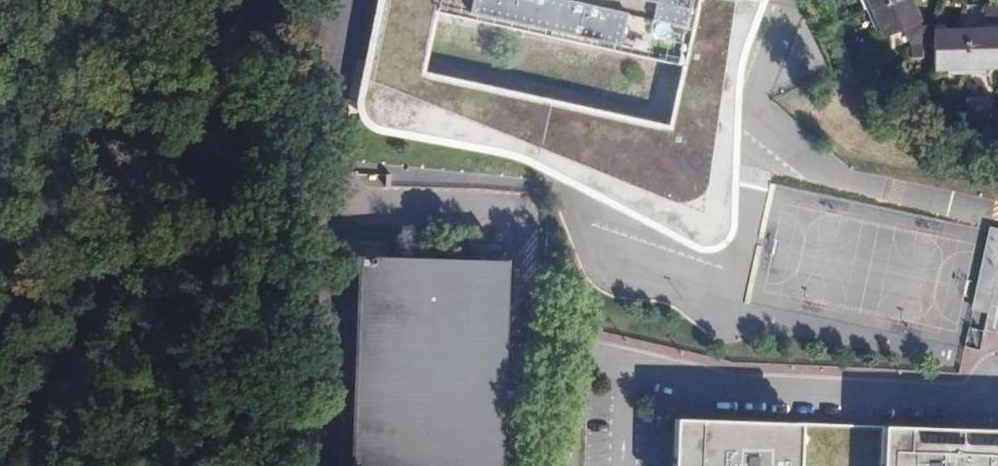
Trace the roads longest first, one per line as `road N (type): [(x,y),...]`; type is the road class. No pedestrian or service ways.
road 1 (track): [(255,0),(0,457)]
road 2 (unclassified): [(981,399),(733,393),(628,370)]
road 3 (unclassified): [(520,351),(513,247),(469,213),(356,214)]
road 4 (track): [(241,26),(0,128)]

